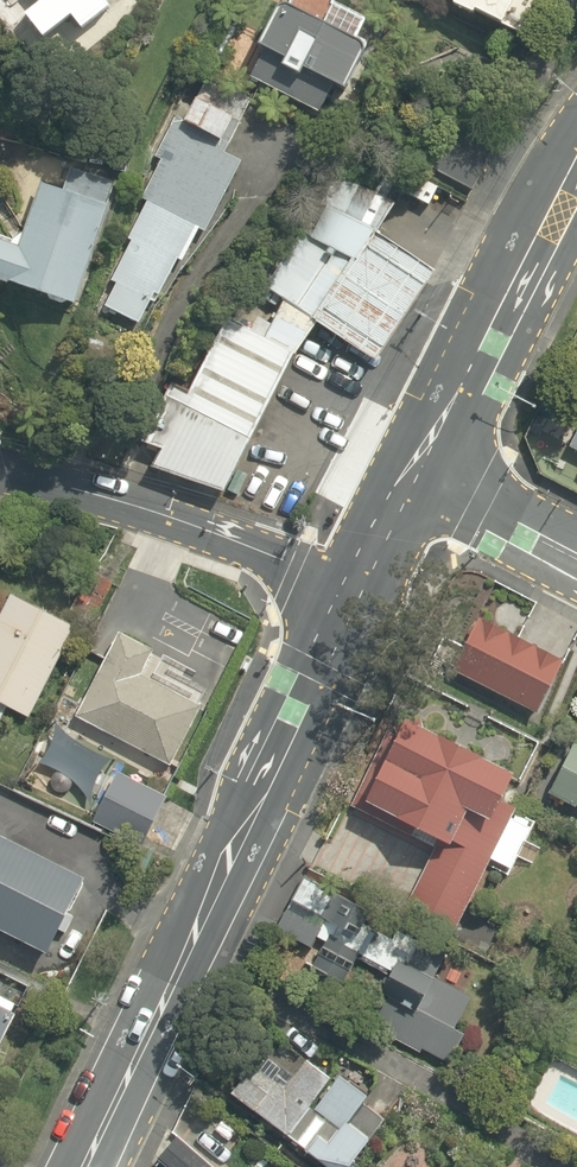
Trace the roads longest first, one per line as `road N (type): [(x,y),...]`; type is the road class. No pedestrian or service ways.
road 1 (secondary): [(82,1166),(355,591)]
road 2 (residential): [(355,591),(242,543),(0,465)]
road 3 (secondary): [(414,469),(537,222)]
road 4 (residential): [(537,222),(527,118),(572,0)]
road 5 (secondary): [(414,469),(576,555)]
road 6 (secondary): [(355,591),(414,469)]

